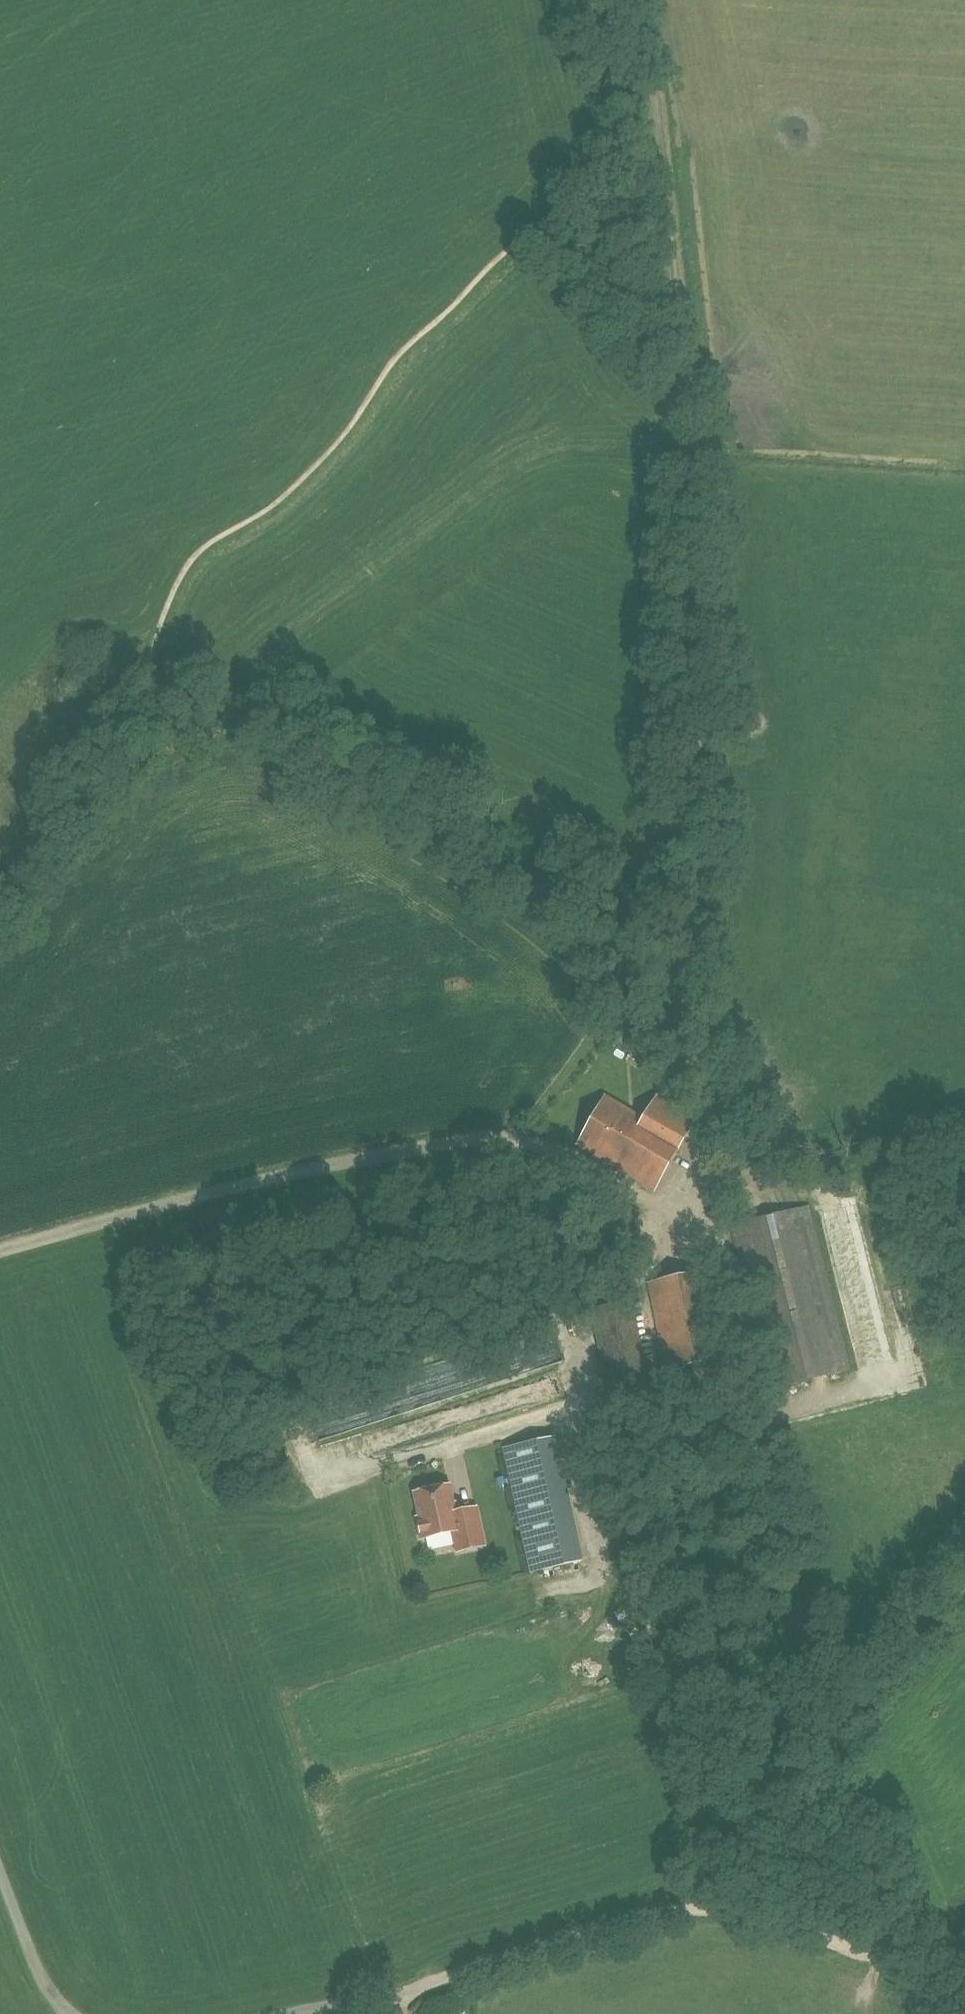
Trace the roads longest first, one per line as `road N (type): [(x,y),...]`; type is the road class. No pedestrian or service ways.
road 1 (track): [(665,203),(689,379),(712,1001),(758,1111)]
road 2 (track): [(648,0),(665,203)]

